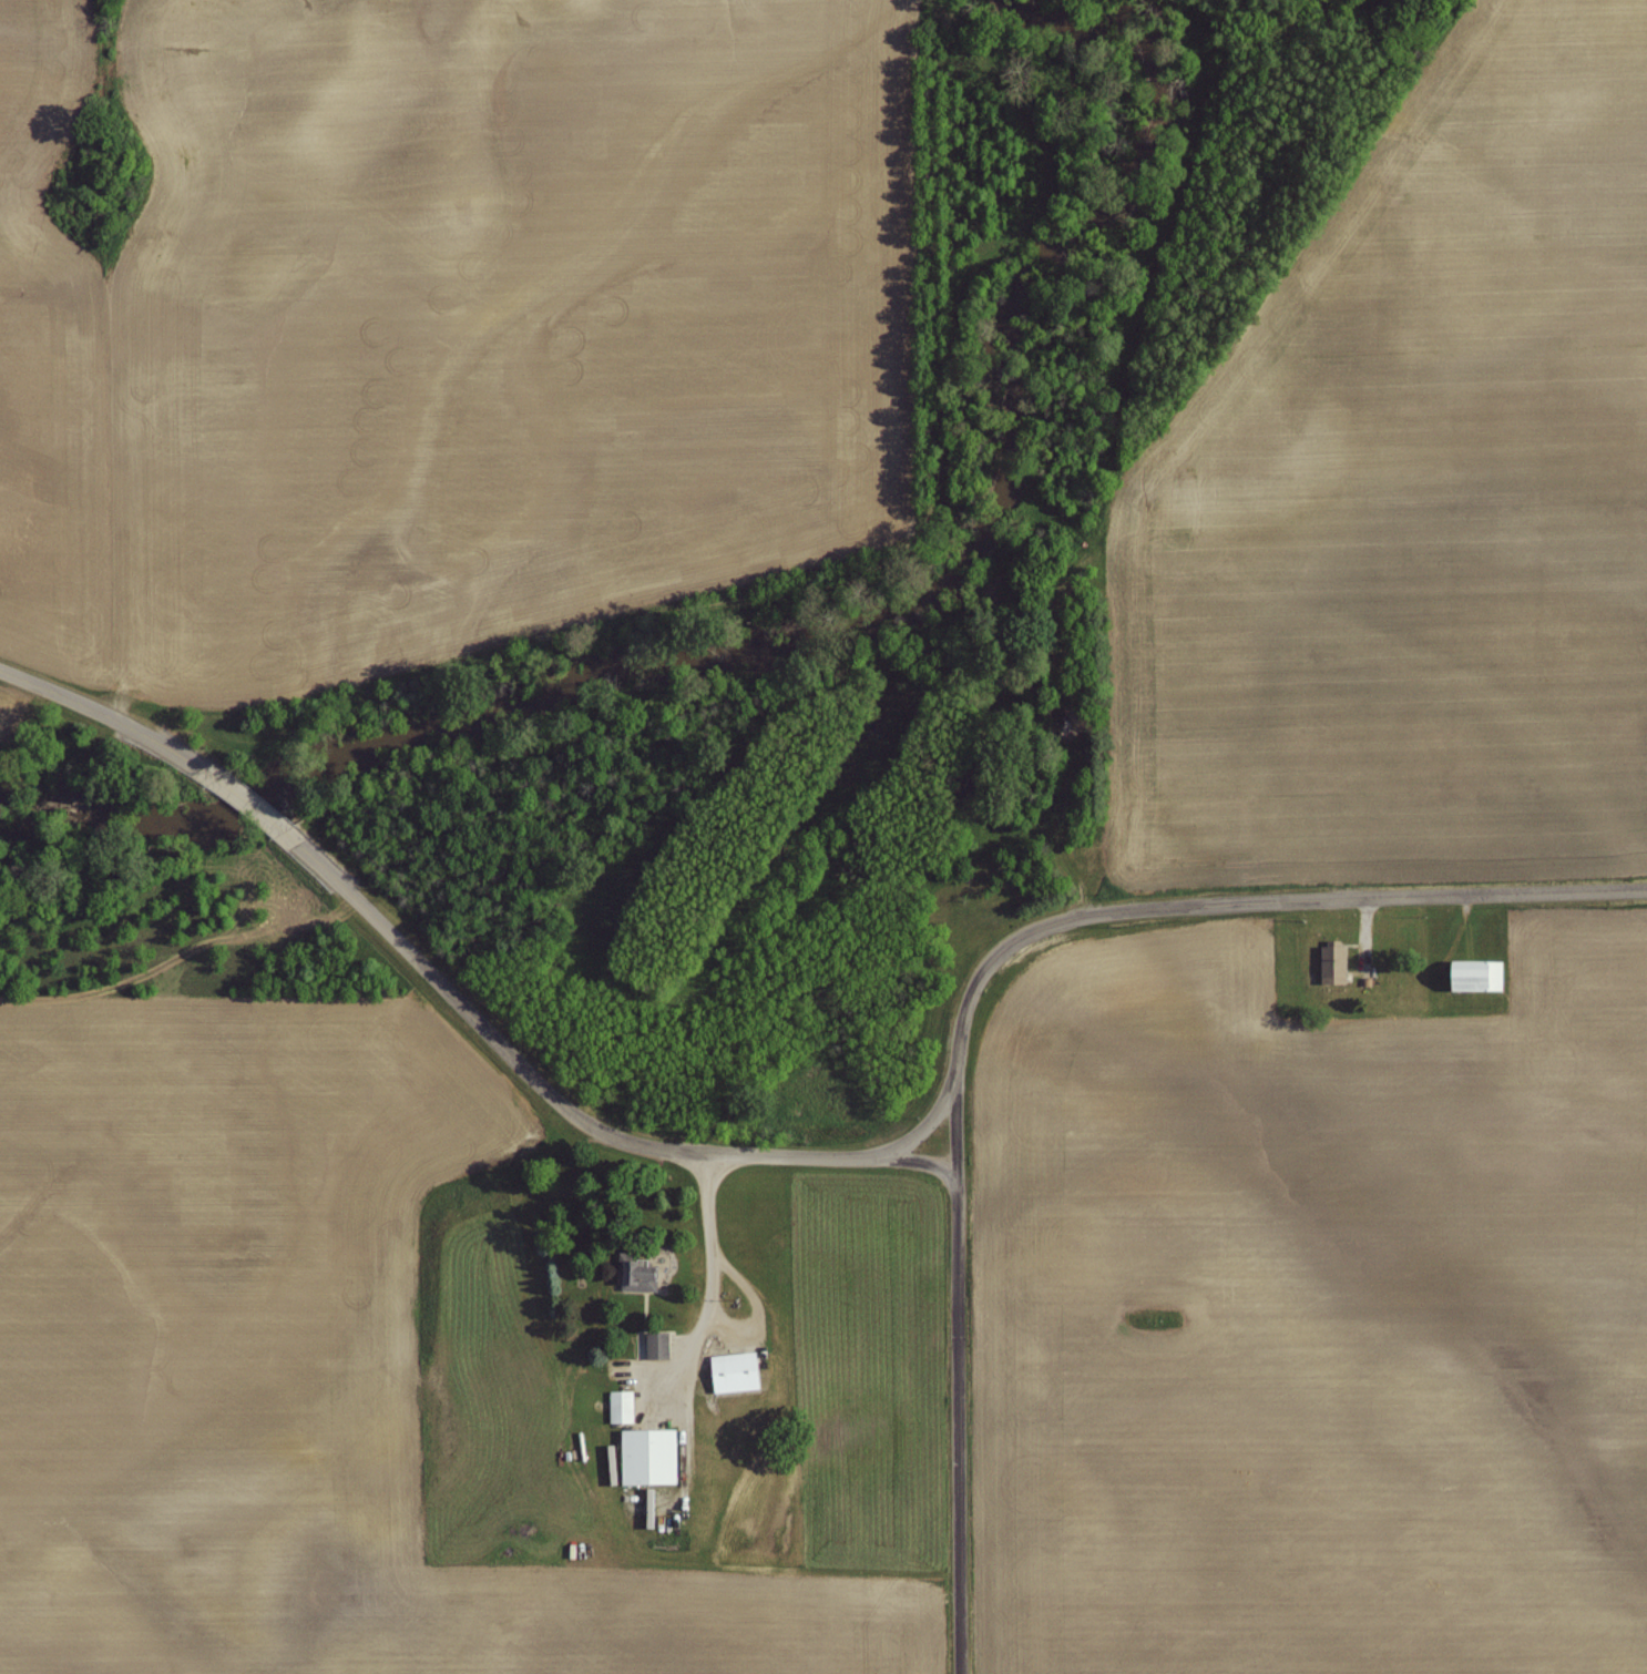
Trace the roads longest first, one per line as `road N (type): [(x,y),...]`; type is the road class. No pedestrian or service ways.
road 1 (residential): [(1646,894),(1167,908),(1035,930),(978,980),(950,1102),(921,1140),(889,1161)]
road 2 (residential): [(284,831),(533,1080),(597,1132),(662,1151),(889,1161)]
road 3 (residential): [(961,1673),(955,1180)]
road 4 (residential): [(0,672),(129,723),(219,777)]

